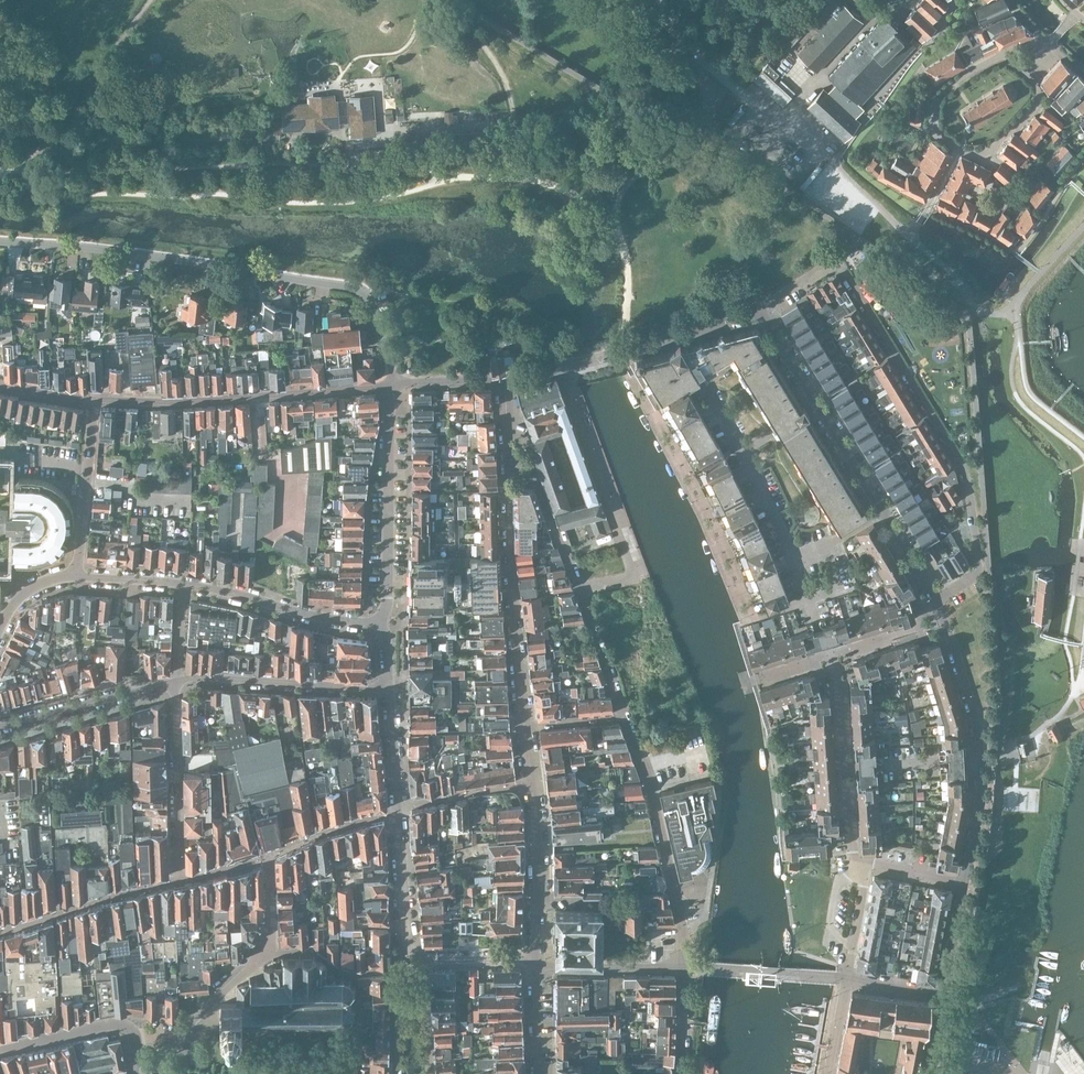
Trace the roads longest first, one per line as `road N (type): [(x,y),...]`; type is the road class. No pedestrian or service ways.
road 1 (residential): [(759,308),(836,257),(963,469),(979,570),(935,602)]
road 2 (residential): [(392,385),(364,289),(0,241)]
road 3 (residential): [(759,308),(935,602)]
road 4 (residential): [(94,399),(392,385)]
road 5 (residential): [(407,962),(389,687)]
road 6 (residential): [(523,730),(505,456)]
road 7 (residential): [(579,587),(629,578),(632,568),(563,369)]
road 8 (residential): [(943,624),(981,742),(964,884)]
road 9 (residential): [(682,968),(676,890),(625,716)]
road 10 (residential): [(380,625),(392,385)]
road 11 (residential): [(535,966),(537,841),(523,730)]
road 12 (residential): [(176,681),(389,687)]
road 13 (residential): [(563,369),(759,308)]
road 14 (residential): [(380,625),(182,584)]
road 15 (residential): [(0,726),(176,681)]
road 16 (residential): [(77,577),(94,399)]
road 17 (residential): [(846,980),(682,968)]
road 18 (residential): [(579,587),(531,467),(505,456)]
road 19 (residential): [(682,968),(535,966)]
road 20 (residential): [(0,1050),(113,1024),(136,1037)]
road 21 (residential): [(625,716),(579,587)]
road 22 (residential): [(535,966),(407,962)]

